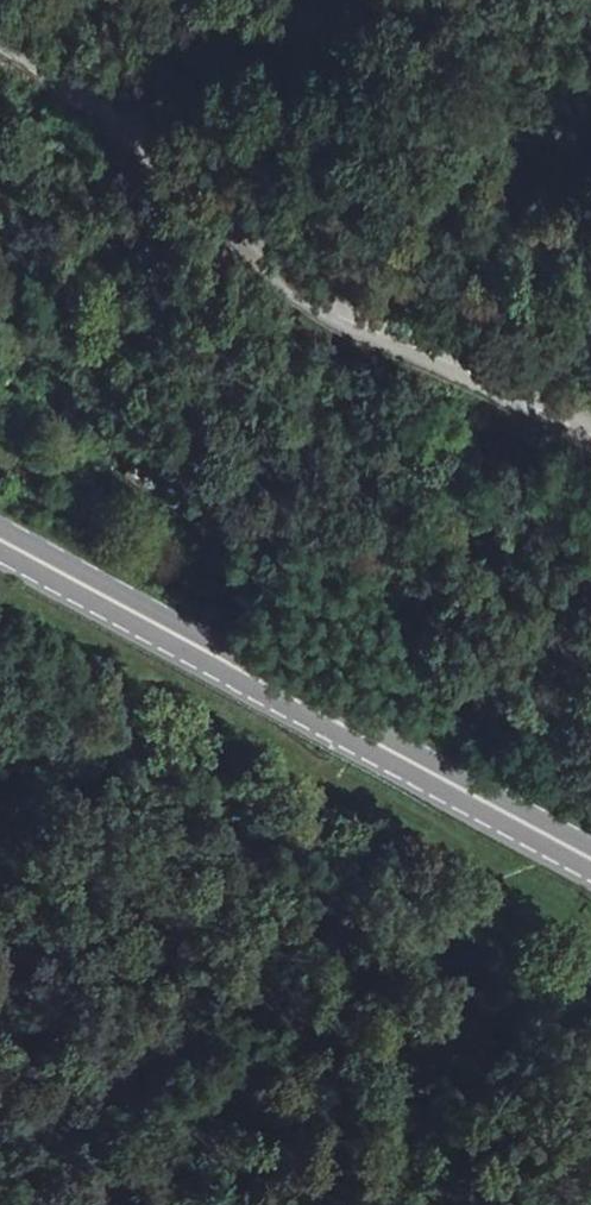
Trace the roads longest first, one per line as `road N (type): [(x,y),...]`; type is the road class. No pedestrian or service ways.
road 1 (unclassified): [(0,37),(37,59),(210,205),(240,254),(314,301),(590,430)]
road 2 (secondary): [(0,541),(590,860)]

